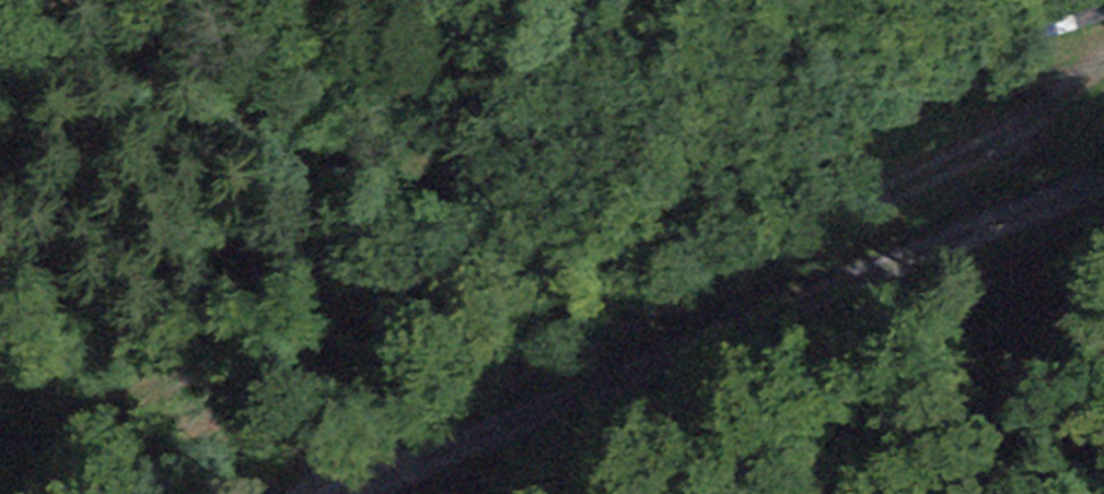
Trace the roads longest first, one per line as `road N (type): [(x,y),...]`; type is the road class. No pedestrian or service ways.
road 1 (track): [(0,453),(408,293),(774,177),(1103,45)]
road 2 (track): [(325,493),(382,441),(458,393),(648,297),(909,187),(996,138),(1103,48)]
road 3 (track): [(1103,180),(1005,212),(346,493)]

